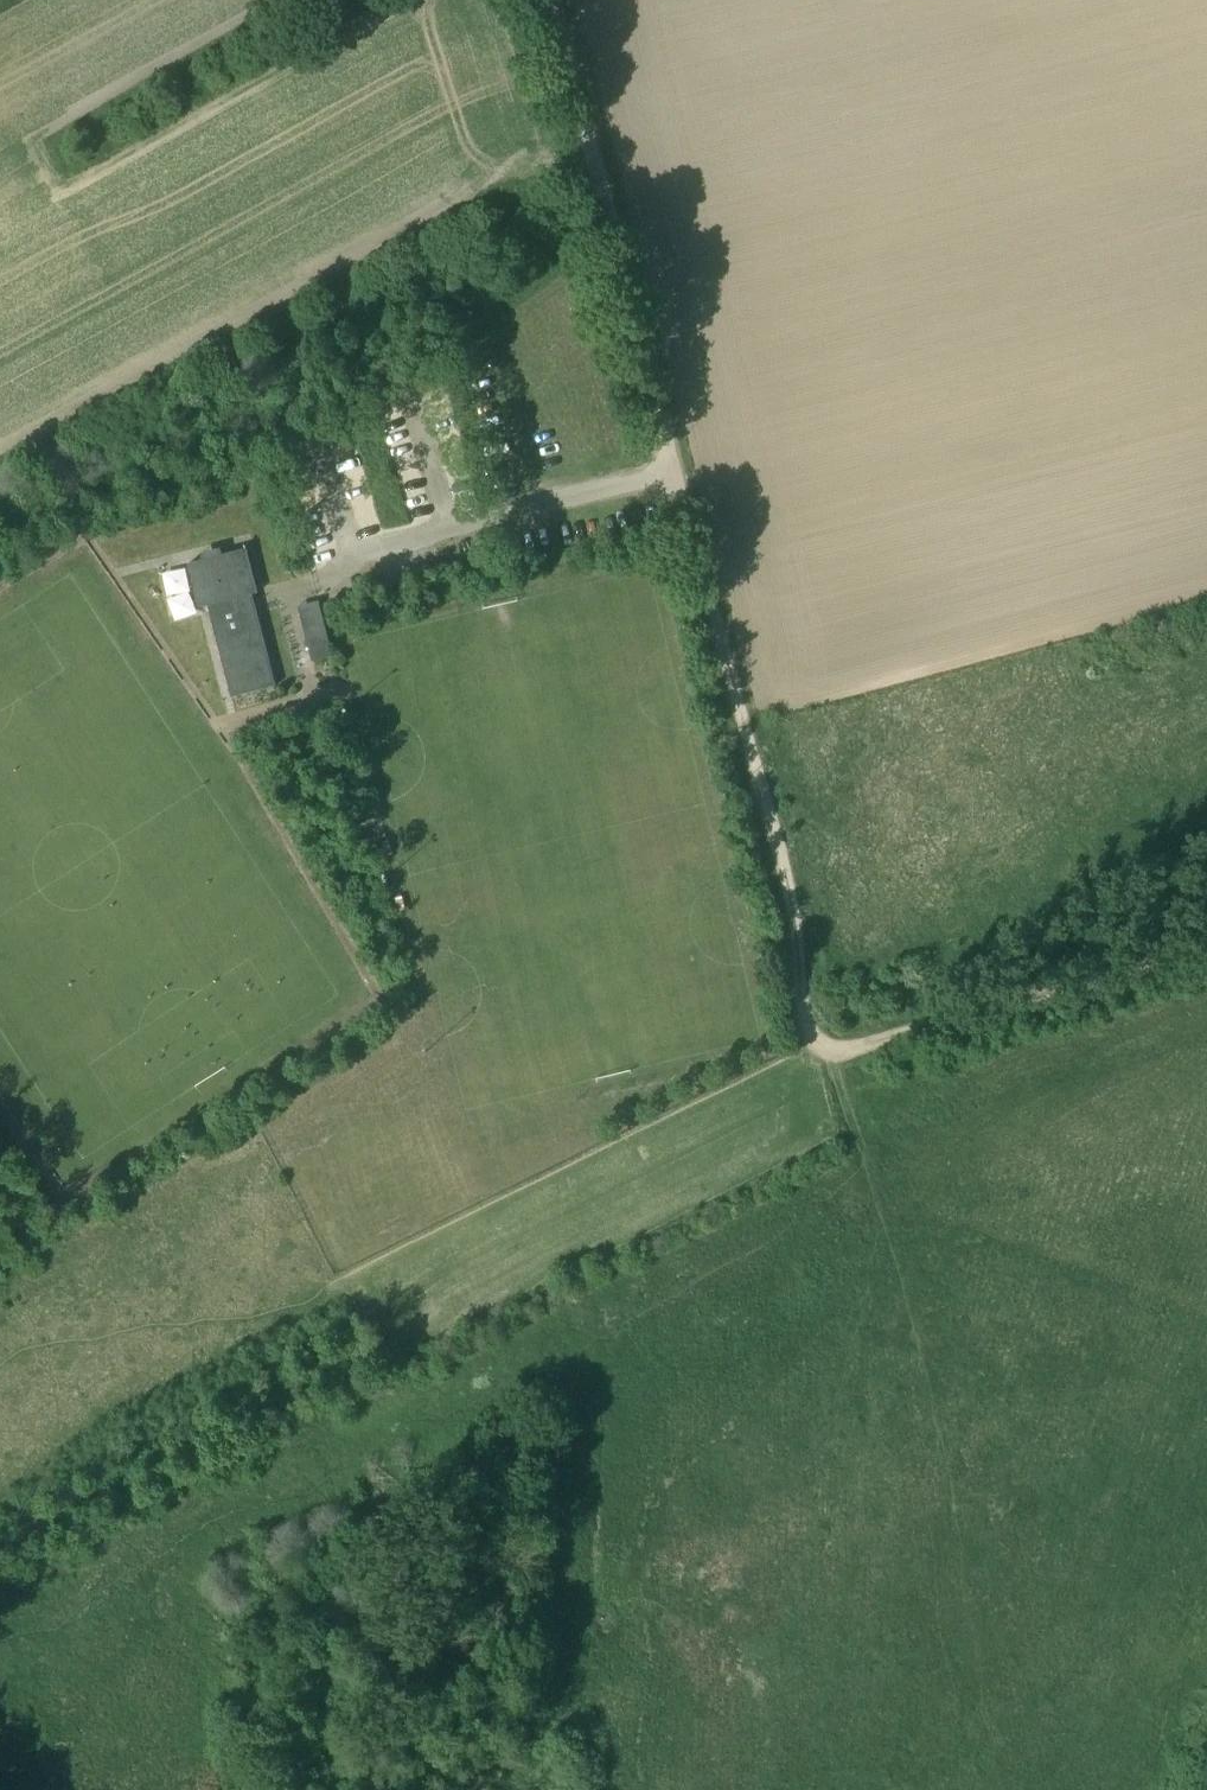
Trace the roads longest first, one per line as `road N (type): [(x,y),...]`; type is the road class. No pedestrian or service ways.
road 1 (track): [(1206,948),(847,1051),(820,1047),(805,1018),(786,881),(689,518)]
road 2 (unclassified): [(689,518),(550,0)]

